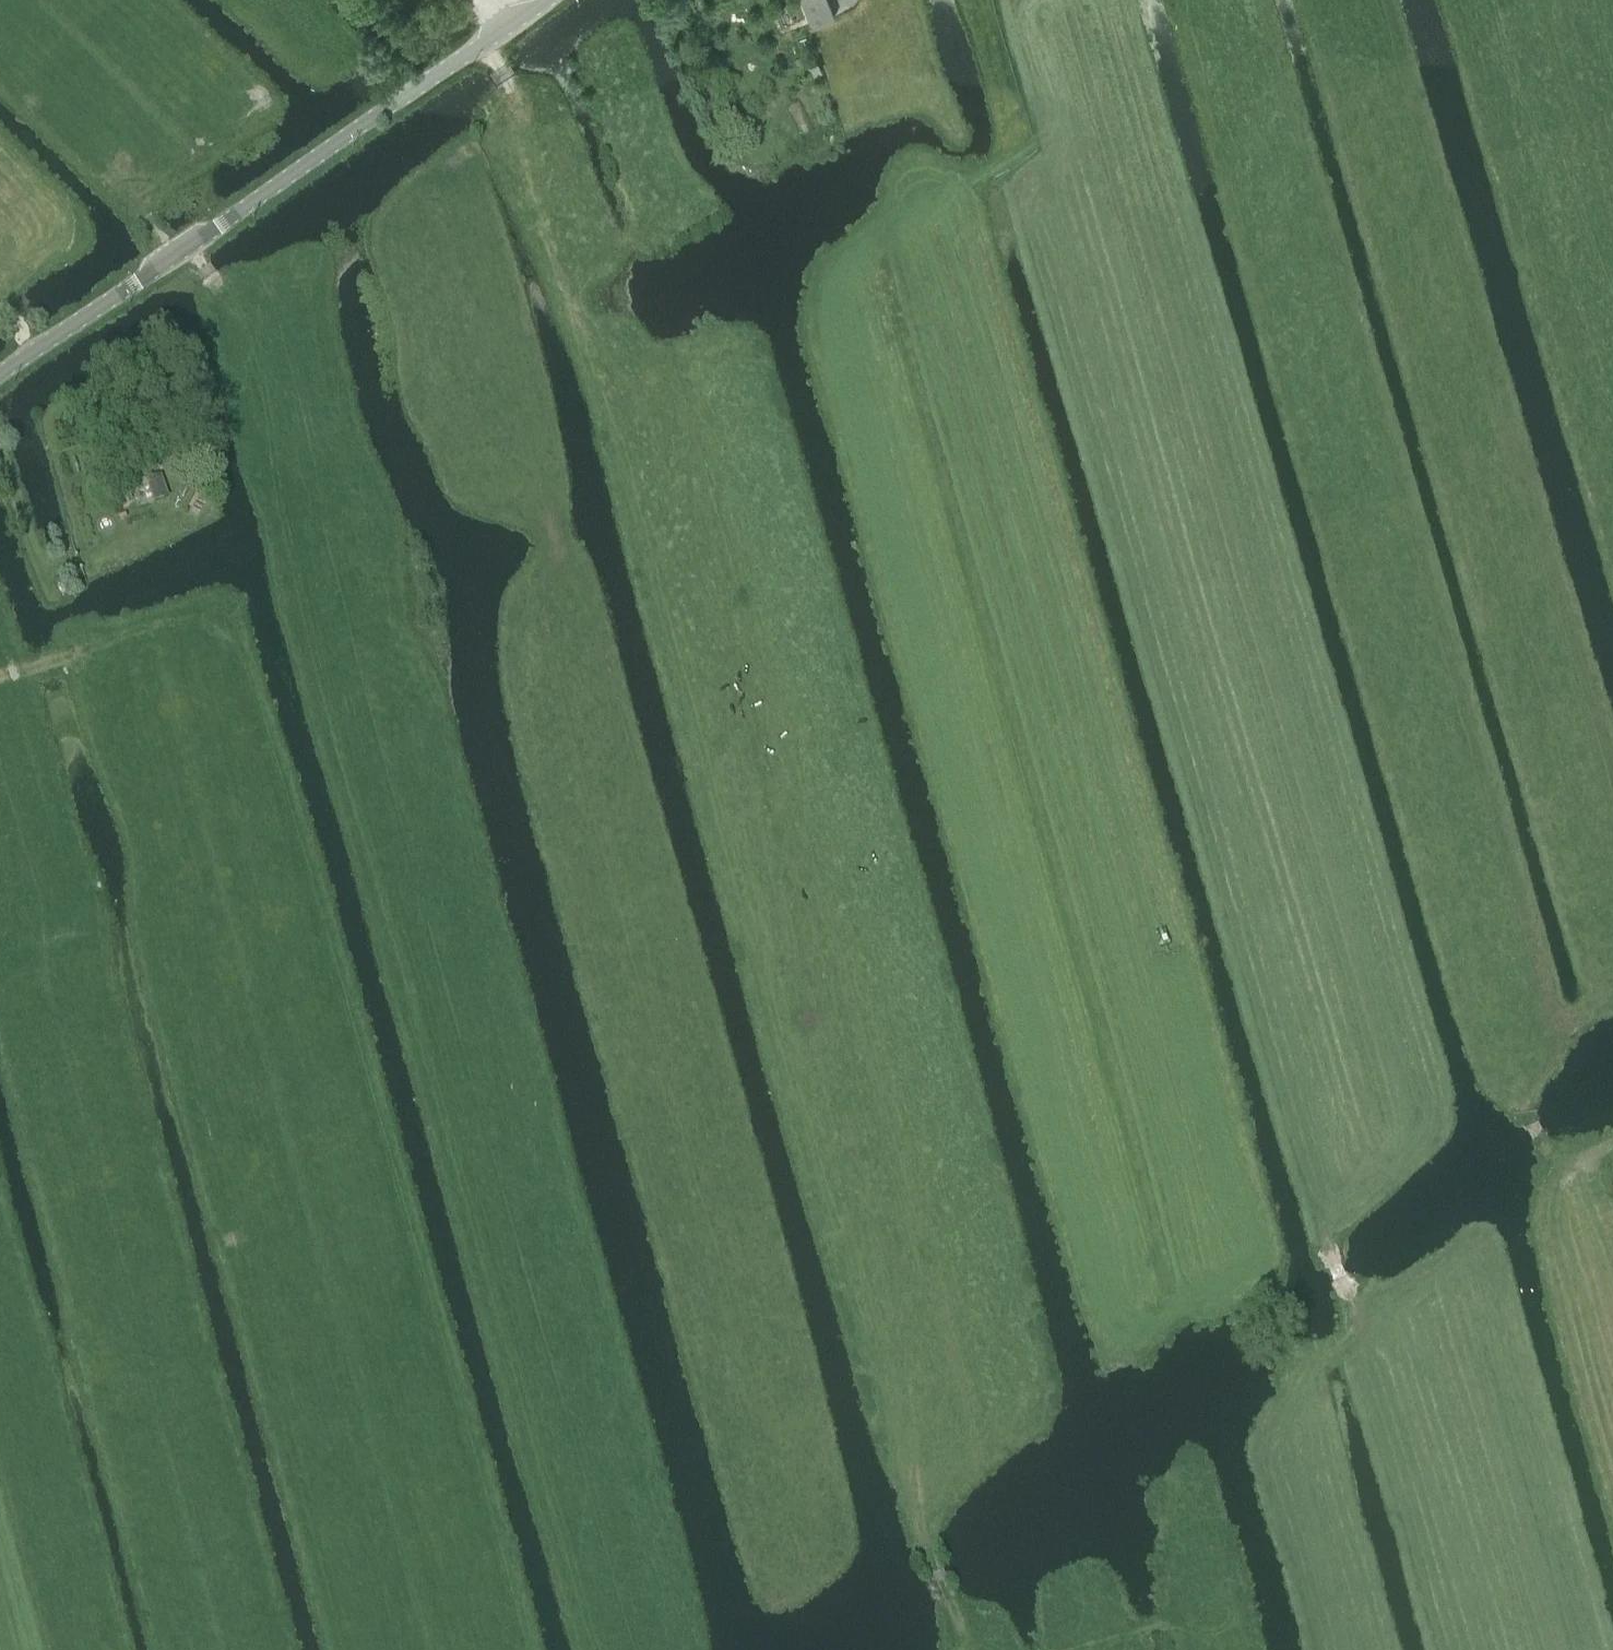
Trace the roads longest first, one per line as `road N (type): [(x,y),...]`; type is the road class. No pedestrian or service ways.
road 1 (track): [(1544,1149),(1522,1108),(1478,970),(1186,0)]
road 2 (tertiary): [(543,0),(0,367)]
road 3 (track): [(0,675),(188,620),(234,668),(344,1004)]

